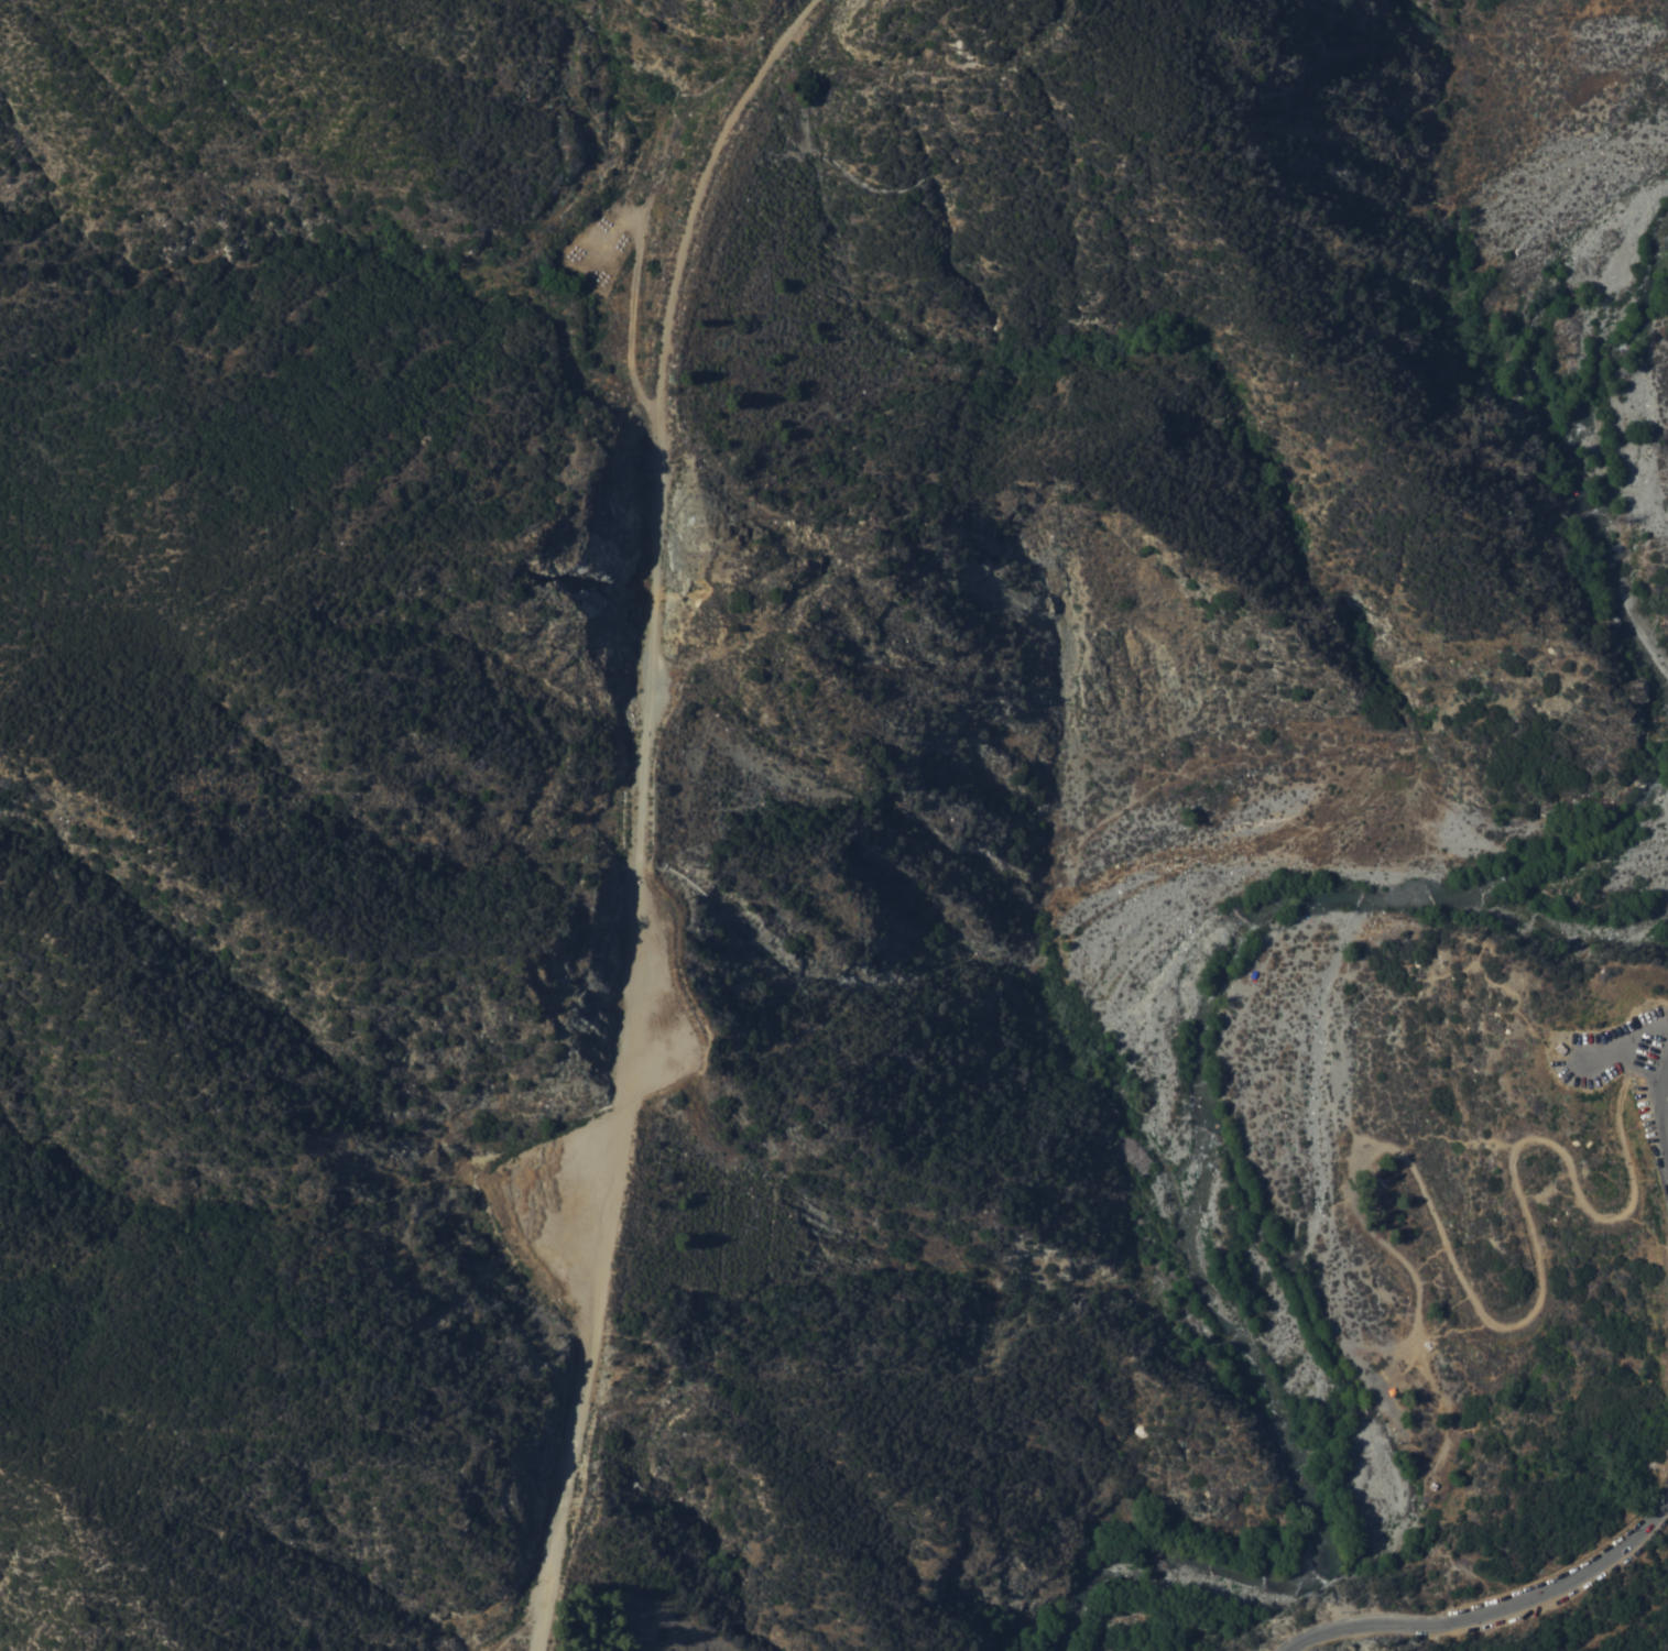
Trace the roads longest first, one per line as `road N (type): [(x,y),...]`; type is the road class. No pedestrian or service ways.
road 1 (track): [(536,1650),(620,1104),(656,507),(653,414),(669,309),(688,226),(762,73),(824,0)]
road 2 (track): [(1624,1078),(1620,1107),(1634,1187),(1624,1217),(1606,1221),(1584,1209),(1574,1167),(1557,1142),(1537,1137),(1514,1153),(1542,1290),(1526,1329),(1497,1331),(1478,1309),(1424,1180),(1403,1151),(1372,1140),(1354,1151),(1349,1203),(1418,1280),(1426,1352),(1450,1429),(1441,1465)]
road 3 (residential): [(1292,1650),(1315,1631),(1352,1618),(1467,1619),(1538,1595),(1629,1549),(1667,1496)]

